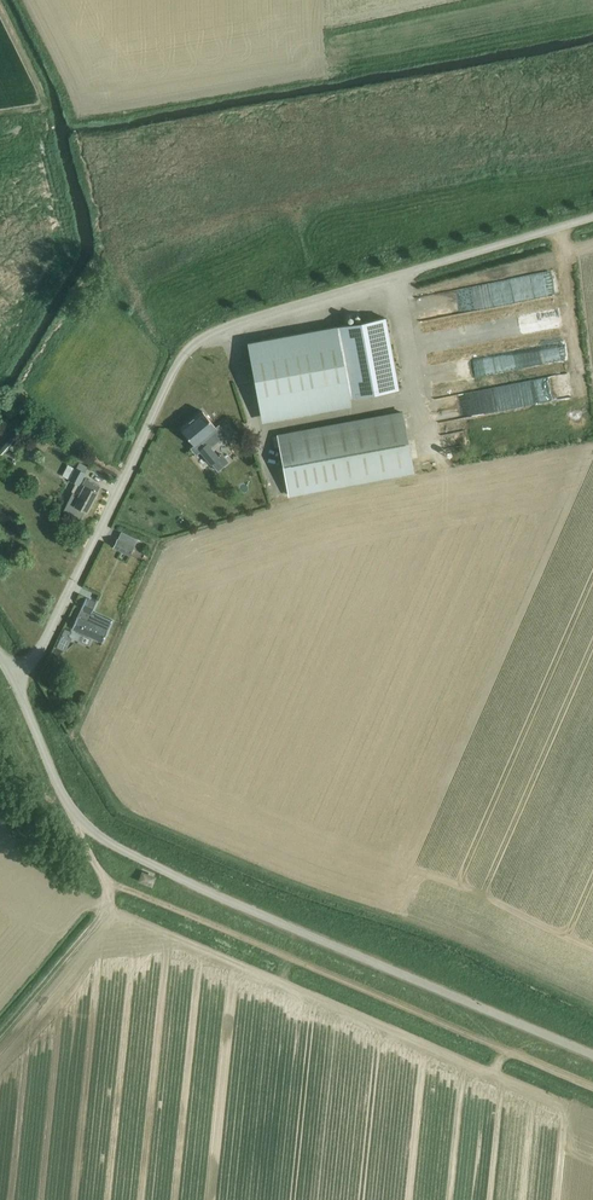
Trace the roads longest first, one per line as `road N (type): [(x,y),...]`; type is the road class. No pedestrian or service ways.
road 1 (unclassified): [(592,218),(243,320),(191,347),(39,652),(14,682)]
road 2 (unclassified): [(592,1055),(101,837),(66,804),(14,682)]
road 3 (track): [(0,1034),(104,911),(107,881),(74,814)]

